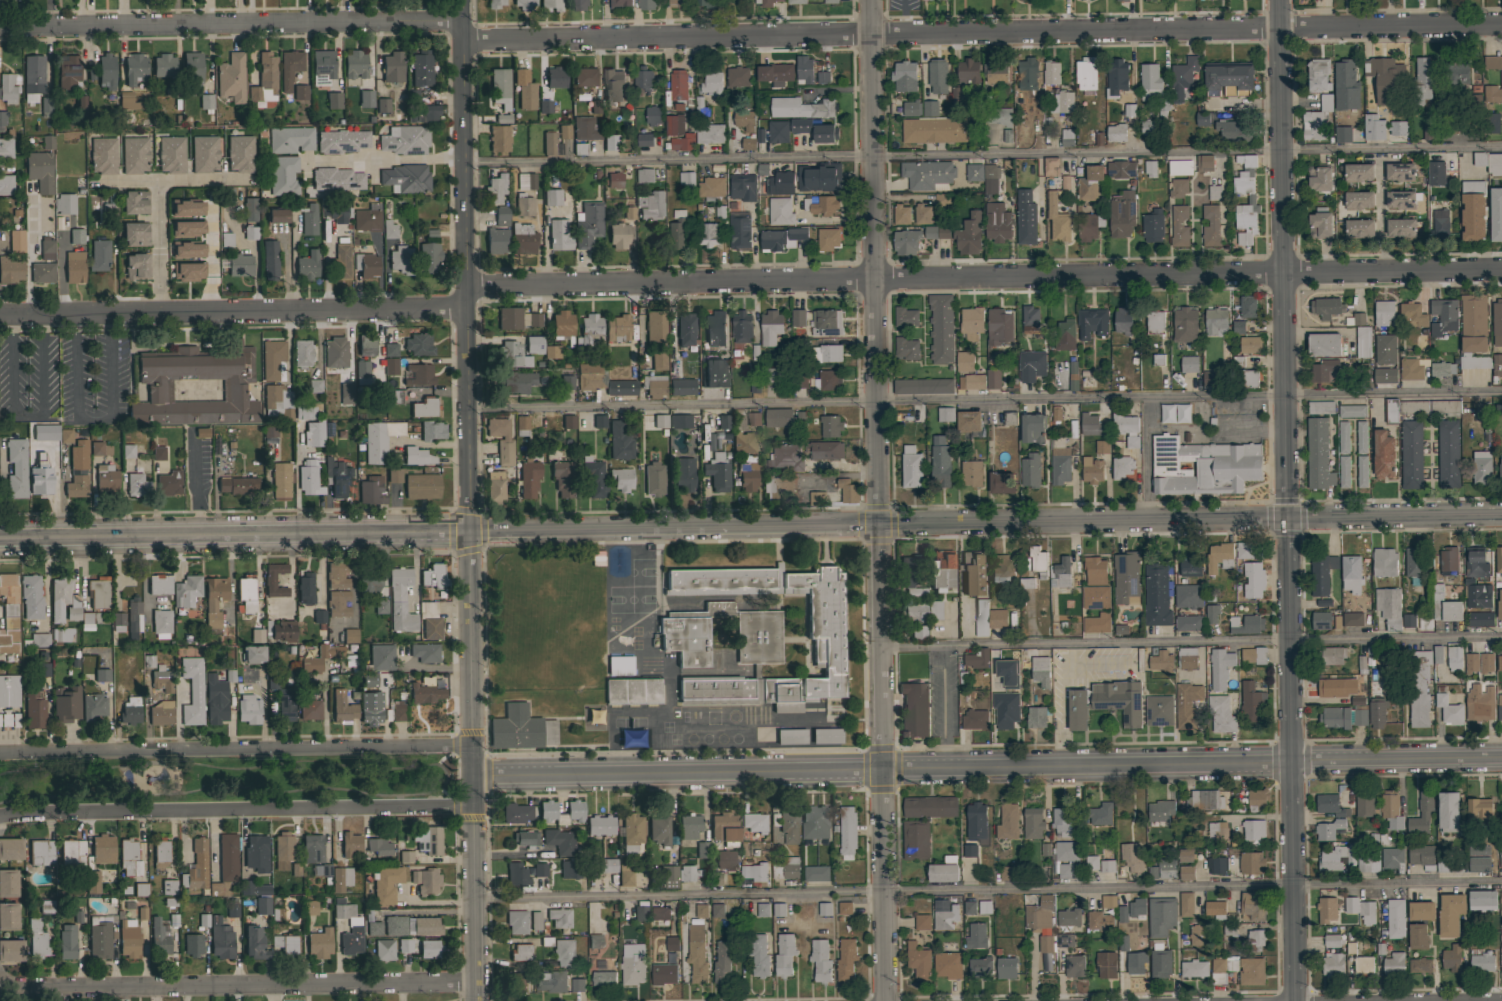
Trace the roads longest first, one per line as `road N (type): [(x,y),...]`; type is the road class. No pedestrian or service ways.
road 1 (tertiary): [(1501,515),(0,538)]
road 2 (residential): [(1501,25),(460,41)]
road 3 (residential): [(1501,268),(464,285)]
road 4 (residential): [(1501,760),(473,776)]
road 5 (residential): [(870,0),(886,1000)]
road 6 (residential): [(1296,1000),(1281,0)]
road 7 (residential): [(460,0),(468,531)]
road 8 (residential): [(476,982),(0,980)]
road 9 (residential): [(0,814),(473,806)]
road 10 (residential): [(472,743),(0,753)]
road 11 (residential): [(468,531),(477,1000)]
road 12 (residential): [(464,304),(0,311)]
road 13 (residential): [(460,18),(0,26)]

